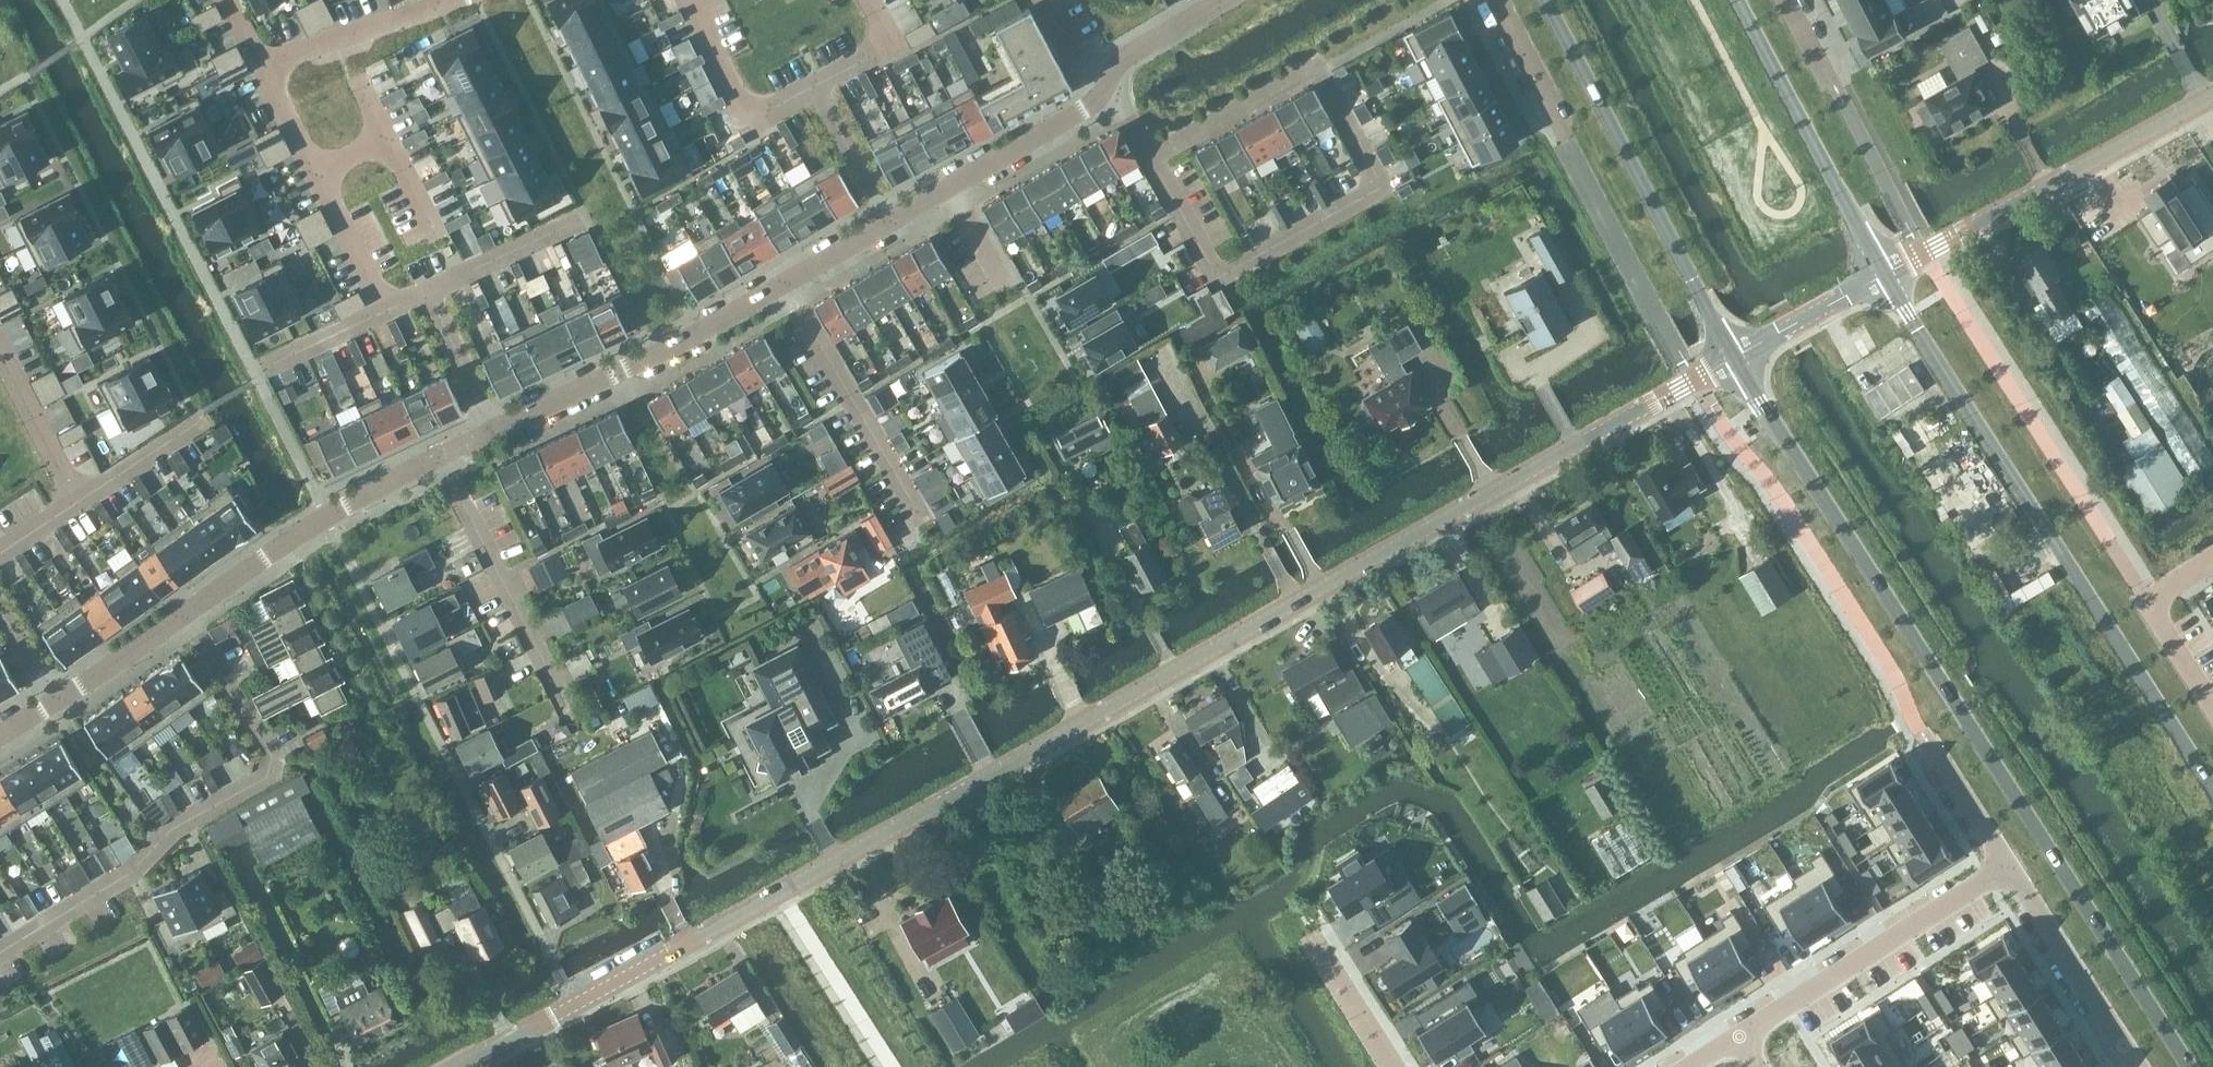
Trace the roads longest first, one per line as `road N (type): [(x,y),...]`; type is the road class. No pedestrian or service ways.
road 1 (unclassified): [(463,1066),(1738,357)]
road 2 (tertiary): [(1738,357),(2189,1066)]
road 3 (tertiary): [(2212,787),(1886,275)]
road 4 (residential): [(0,954),(120,881),(177,826),(262,777),(265,746),(185,614)]
road 5 (residential): [(888,222),(700,332),(494,431)]
road 6 (tertiary): [(1547,0),(1738,357)]
road 7 (unclassified): [(1886,275),(2212,96)]
road 8 (residential): [(494,431),(326,517),(185,614)]
road 9 (residential): [(1739,1036),(2010,871)]
road 10 (tertiary): [(1886,275),(1739,0)]
road 11 (residential): [(1108,79),(1152,155),(1307,70),(1323,75)]
road 12 (residential): [(384,314),(260,63)]
road 13 (residential): [(1108,79),(1085,111),(888,222)]
road 14 (residential): [(2139,1066),(2010,871)]
road 15 (residential): [(260,63),(456,0)]
road 16 (residential): [(689,0),(753,116),(817,85)]
road 17 (residential): [(2212,702),(2153,599),(2212,557)]
road 18 (unclassified): [(1738,357),(1886,275)]
road 19 (residential): [(0,355),(78,503)]
road 20 (residential): [(428,294),(578,220)]
road 21 (residential): [(185,614),(55,702)]
road 22 (residential): [(817,85),(888,222)]
road 23 (residential): [(494,431),(428,294)]
road 24 (residential): [(2010,871),(1930,742)]
road 25 (residential): [(78,503),(198,416)]
road 26 (residential): [(1221,0),(1129,56),(1108,79)]
road 27 (residential): [(1499,0),(1559,119)]
road 28 (residential): [(817,85),(882,49),(886,27),(871,0)]
road 29 (residential): [(1394,1066),(1328,963)]

